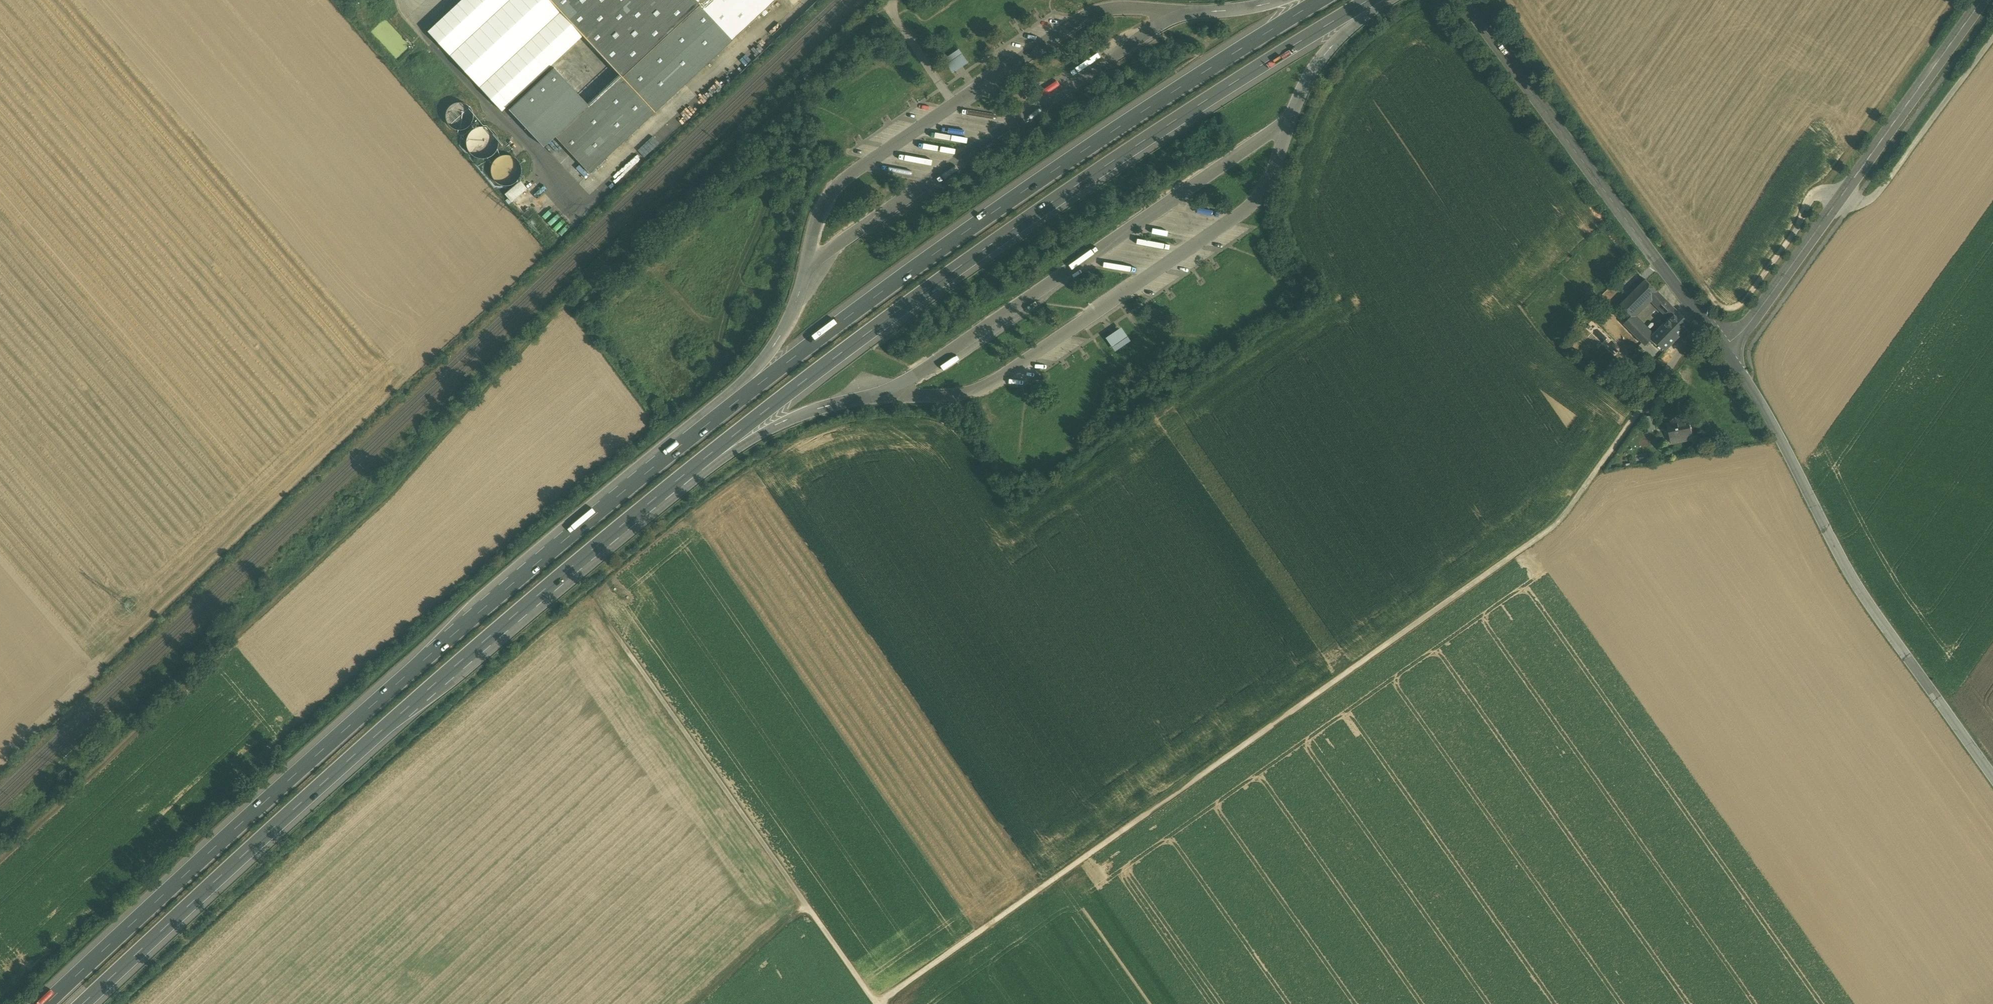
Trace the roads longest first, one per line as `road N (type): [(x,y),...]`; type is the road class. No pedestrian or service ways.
road 1 (track): [(885,1003),(1555,527),(1614,447)]
road 2 (motorway): [(687,441),(453,635),(42,1003)]
road 3 (motorway): [(78,1003),(404,710),(706,457)]
road 4 (motorway): [(706,457),(979,252),(1367,0)]
road 5 (track): [(1992,41),(1879,192),(1863,201),(1814,196),(1740,305),(1726,308),(1497,0)]
road 6 (track): [(0,856),(281,589),(557,309)]
road 7 (motorway): [(1319,0),(947,242),(687,441)]
road 8 (tertiary): [(1729,351),(1767,403),(1860,584),(1992,774)]
road 9 (track): [(883,1003),(606,629)]
road 10 (tertiary): [(1983,0),(1729,351)]
road 11 (tertiary): [(1465,0),(1709,324)]
road 12 (residential): [(1709,324),(1614,447)]
road 13 (motorway): [(784,325),(687,441)]
road 14 (track): [(708,1003),(813,909)]
road 15 (motorway): [(706,457),(828,406)]

